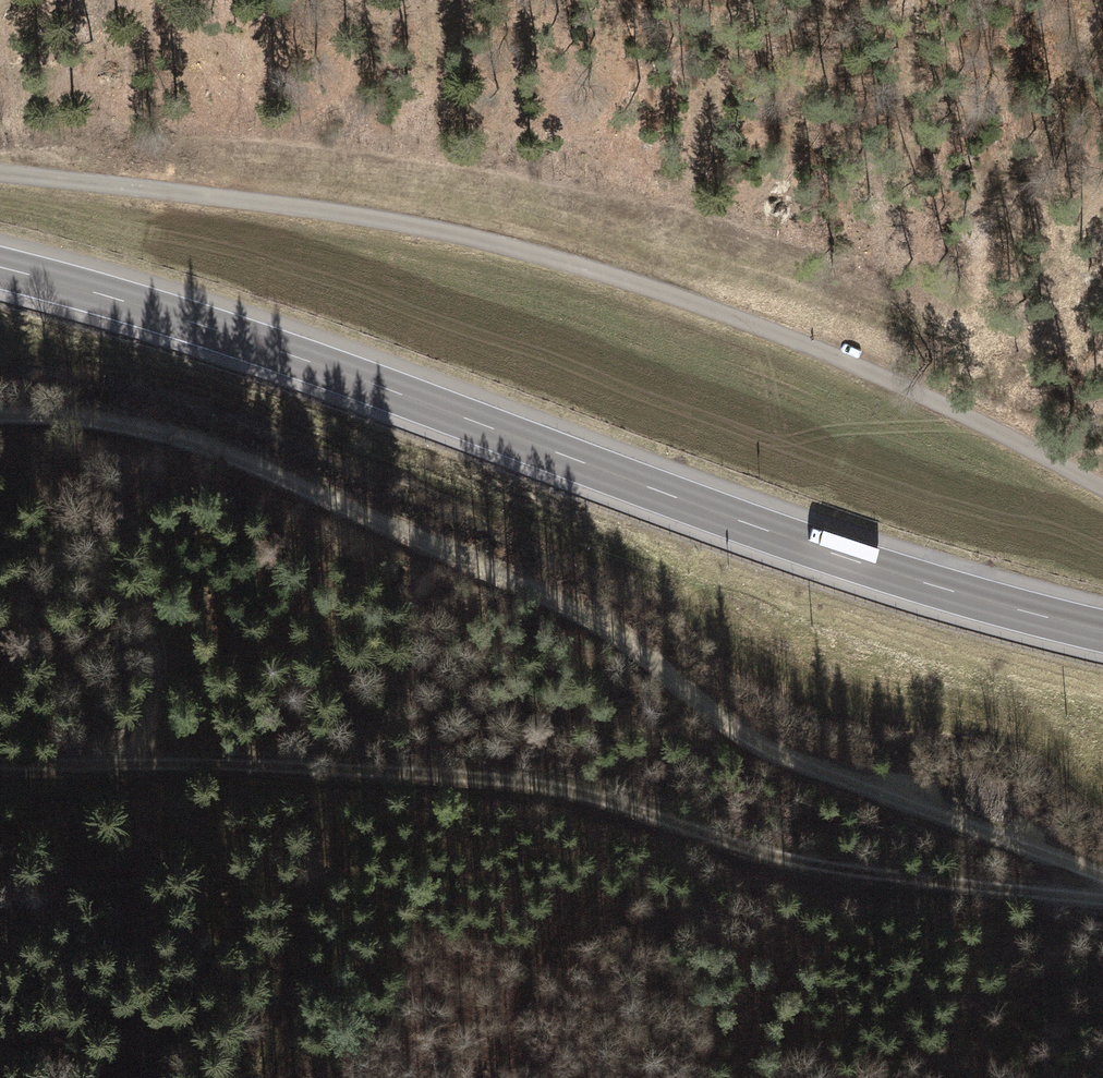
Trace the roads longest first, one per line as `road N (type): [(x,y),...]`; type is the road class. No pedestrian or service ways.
road 1 (track): [(1102,875),(748,740),(621,640),(511,577),(191,444),(0,415)]
road 2 (trunk): [(0,268),(254,343),(853,560),(1102,631)]
road 3 (tertiary): [(1102,484),(902,383),(607,274),(428,222),(0,169)]
road 4 (track): [(148,763),(509,778),(631,802),(781,858),(950,886),(1102,897)]
road 5 (track): [(0,767),(76,771),(148,763),(156,645),(125,594),(99,571),(0,538)]

